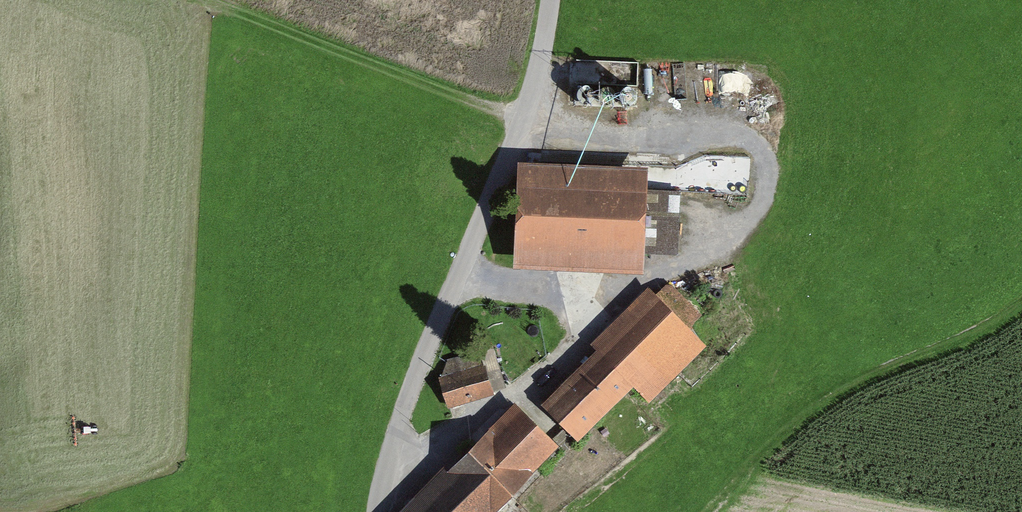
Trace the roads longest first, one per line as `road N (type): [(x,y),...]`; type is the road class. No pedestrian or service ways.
road 1 (track): [(377,491),(552,366),(628,293),(734,232),(766,182),(766,159),(751,144),(564,135),(523,121)]
road 2 (unclassified): [(374,511),(412,385),(523,121),(549,0)]
road 3 (track): [(228,9),(523,121)]

